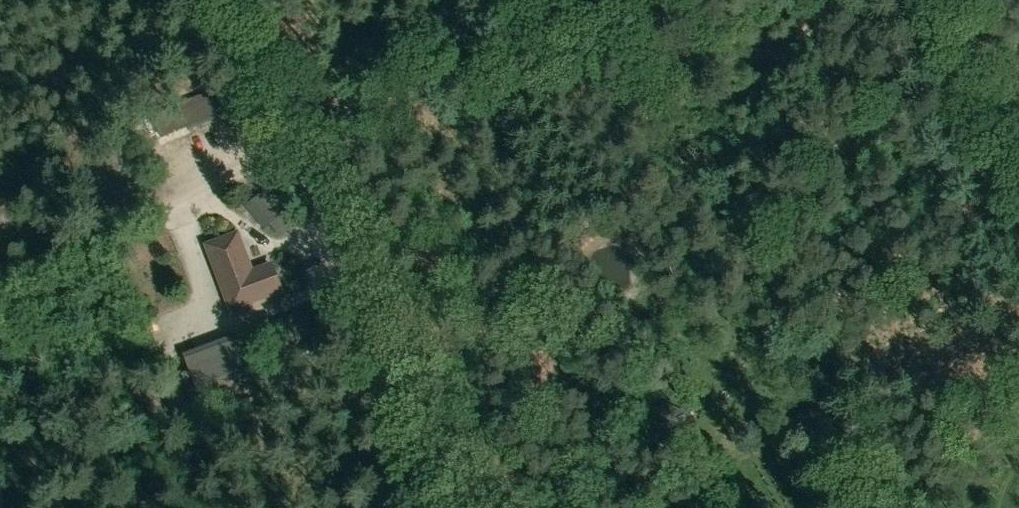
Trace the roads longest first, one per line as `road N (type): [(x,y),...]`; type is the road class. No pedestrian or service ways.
road 1 (track): [(0,271),(152,218),(631,0)]
road 2 (track): [(459,507),(235,0)]

